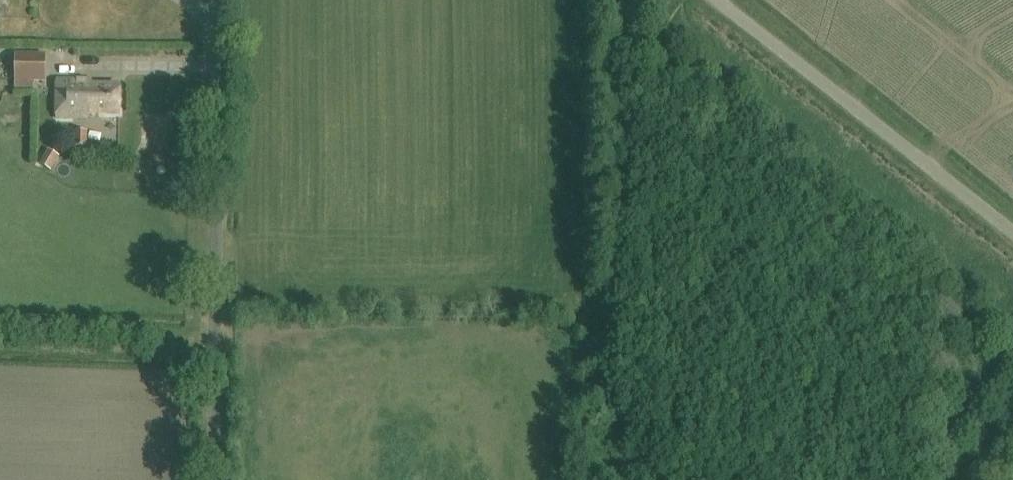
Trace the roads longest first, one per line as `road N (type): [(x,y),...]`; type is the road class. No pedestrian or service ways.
road 1 (unclassified): [(213,479),(219,80)]
road 2 (unclassified): [(1012,230),(724,0)]

